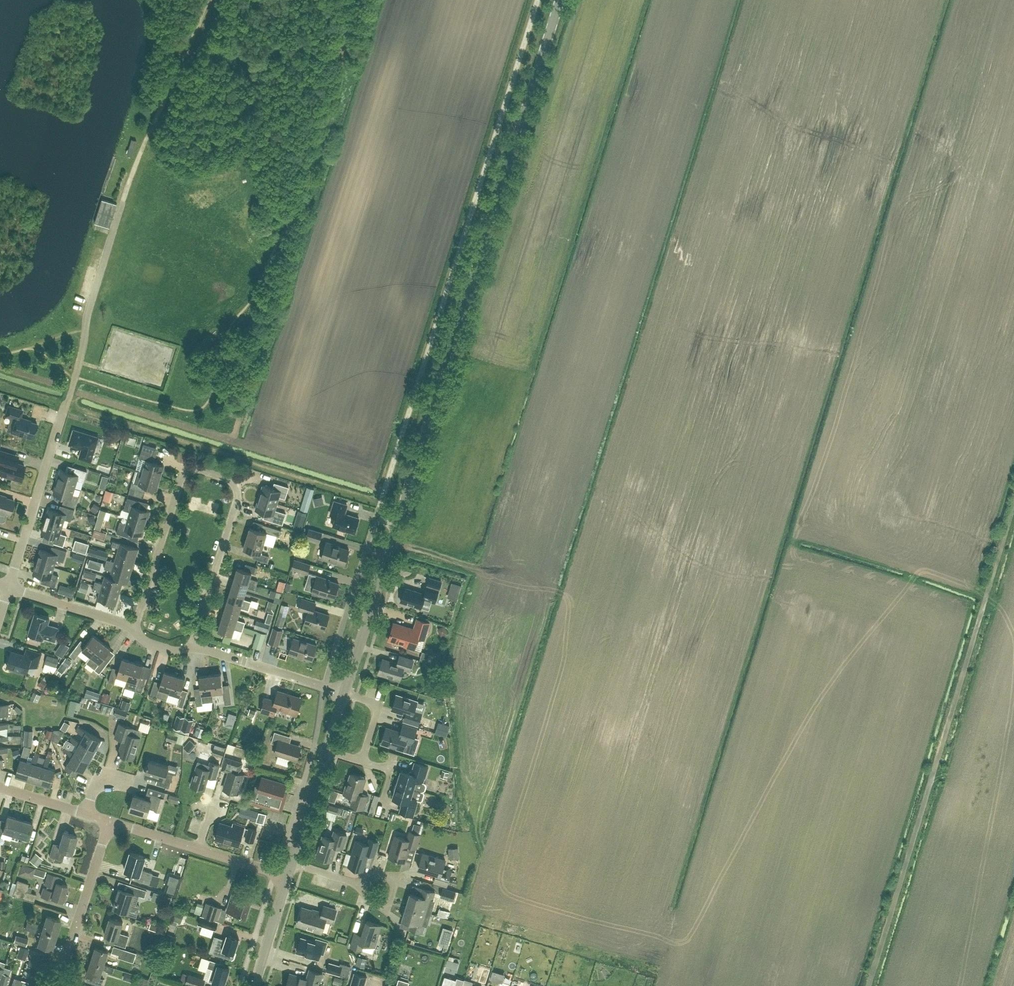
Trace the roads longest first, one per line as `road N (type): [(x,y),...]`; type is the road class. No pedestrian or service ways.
road 1 (tertiary): [(344,693),(559,0)]
road 2 (residential): [(192,647),(234,507),(235,491),(218,477),(191,472),(183,481),(136,629)]
road 3 (residential): [(8,587),(85,329)]
road 4 (residential): [(56,985),(110,821)]
road 5 (residential): [(344,693),(192,647)]
road 6 (residential): [(136,629),(8,587)]
road 7 (tertiary): [(291,863),(326,748)]

